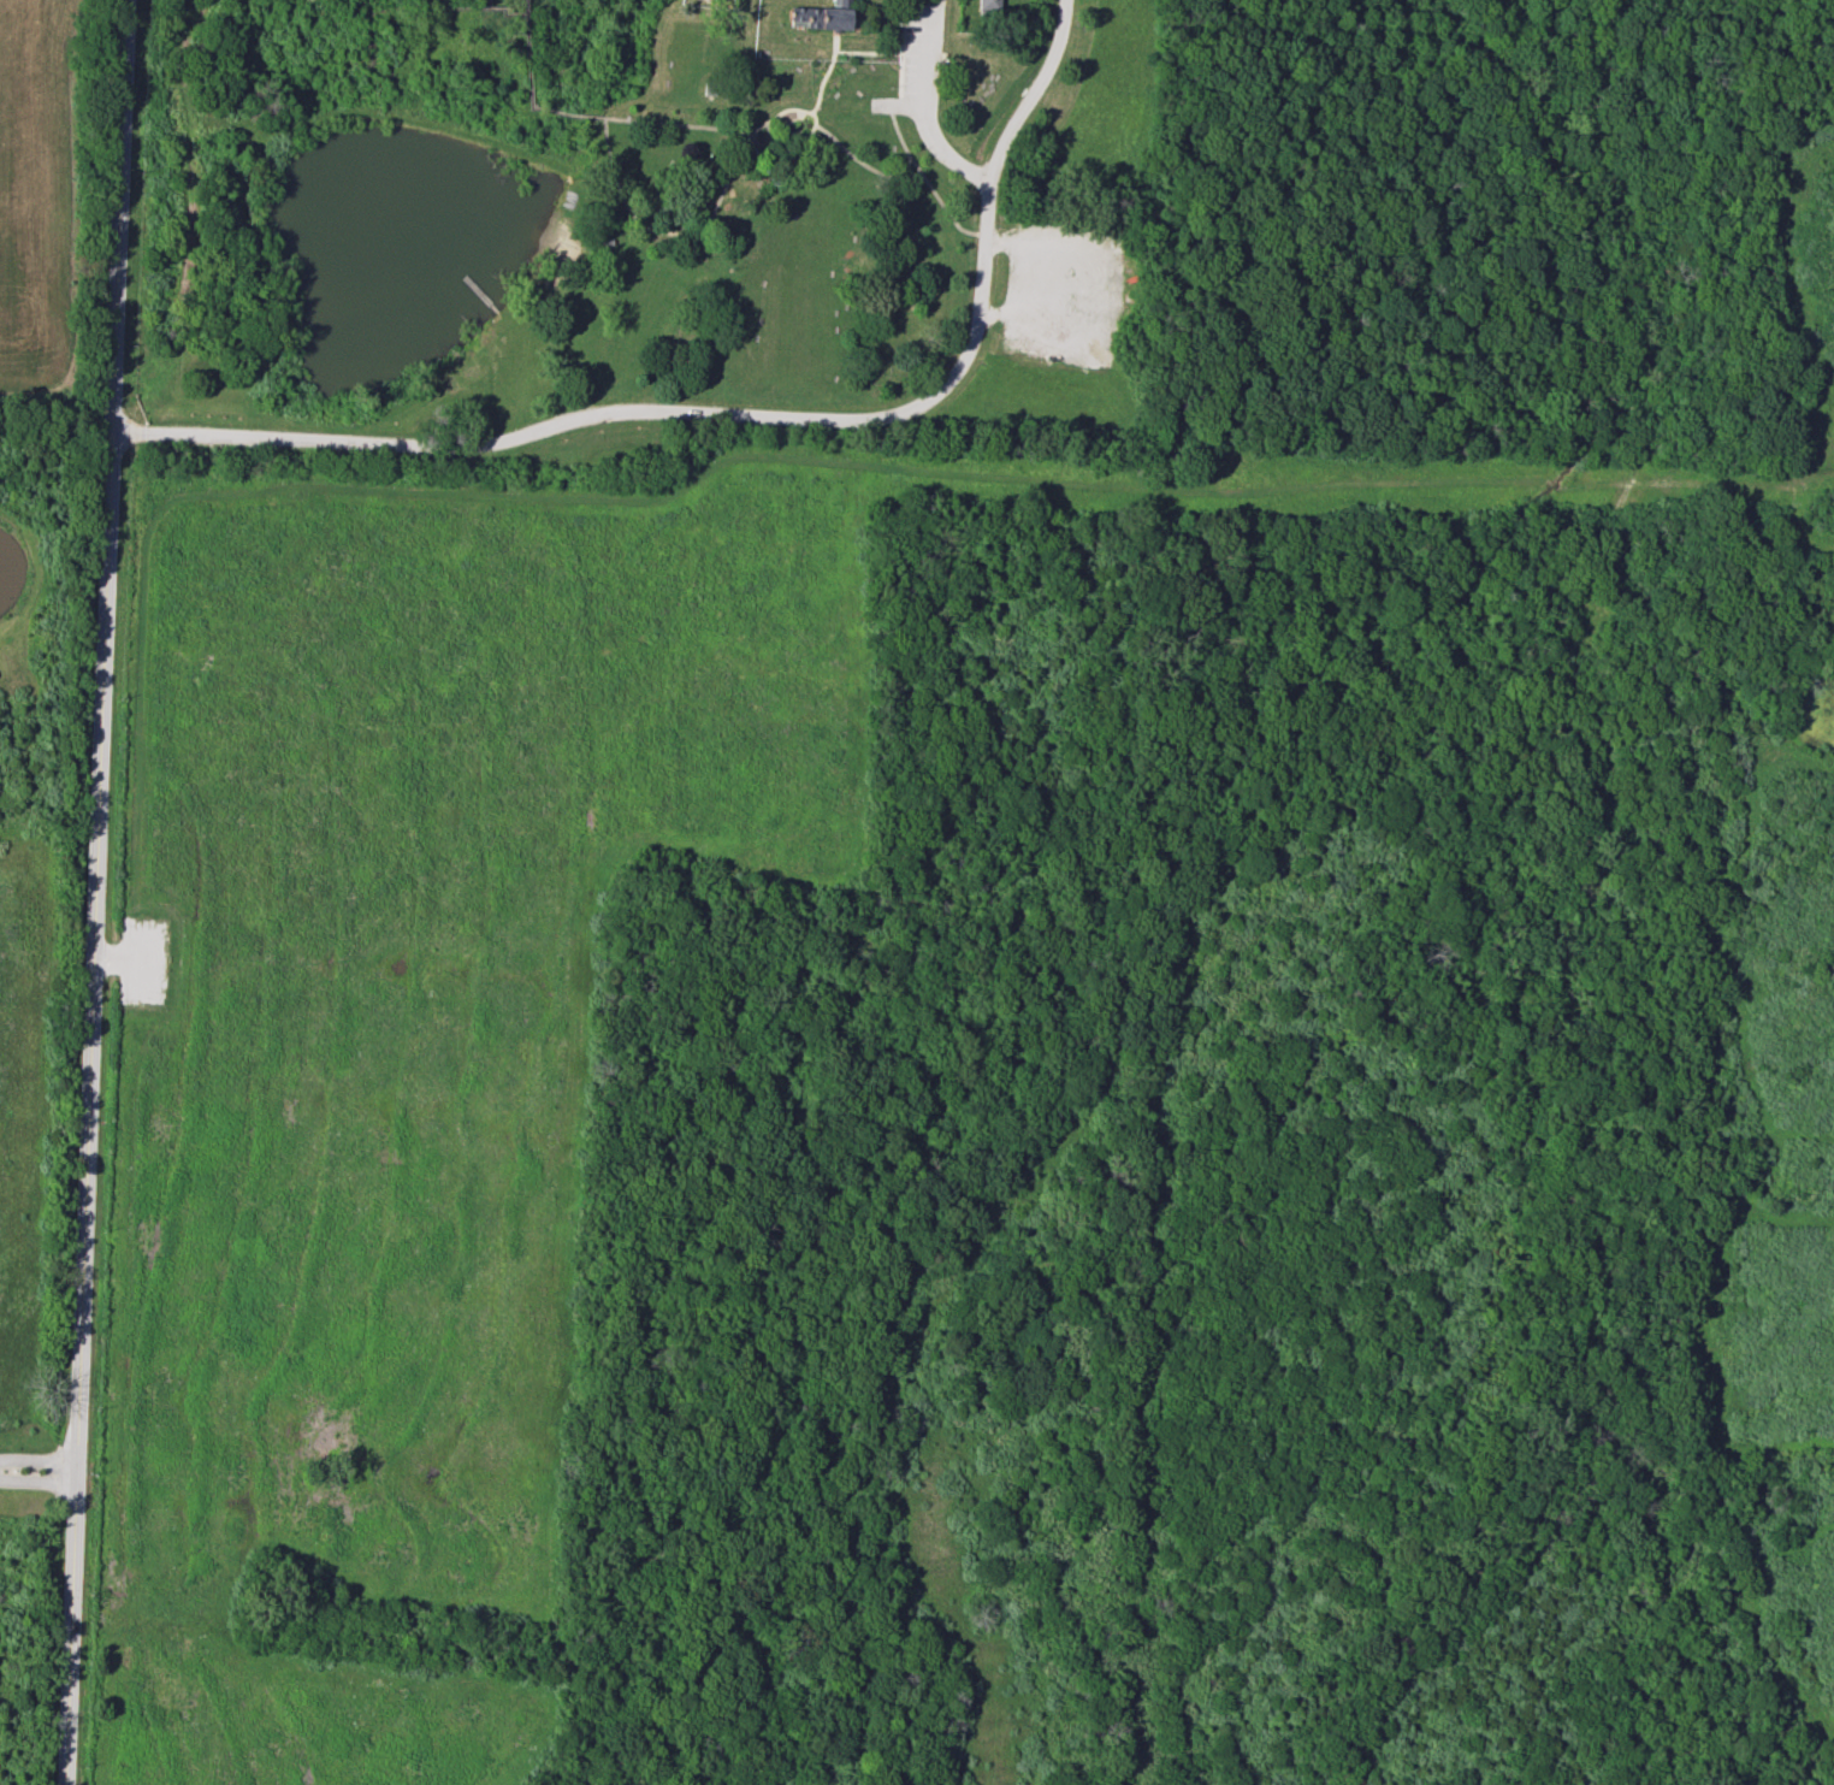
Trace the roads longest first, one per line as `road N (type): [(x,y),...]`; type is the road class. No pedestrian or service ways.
road 1 (residential): [(113,428),(68,1784)]
road 2 (residential): [(125,0),(113,428)]

